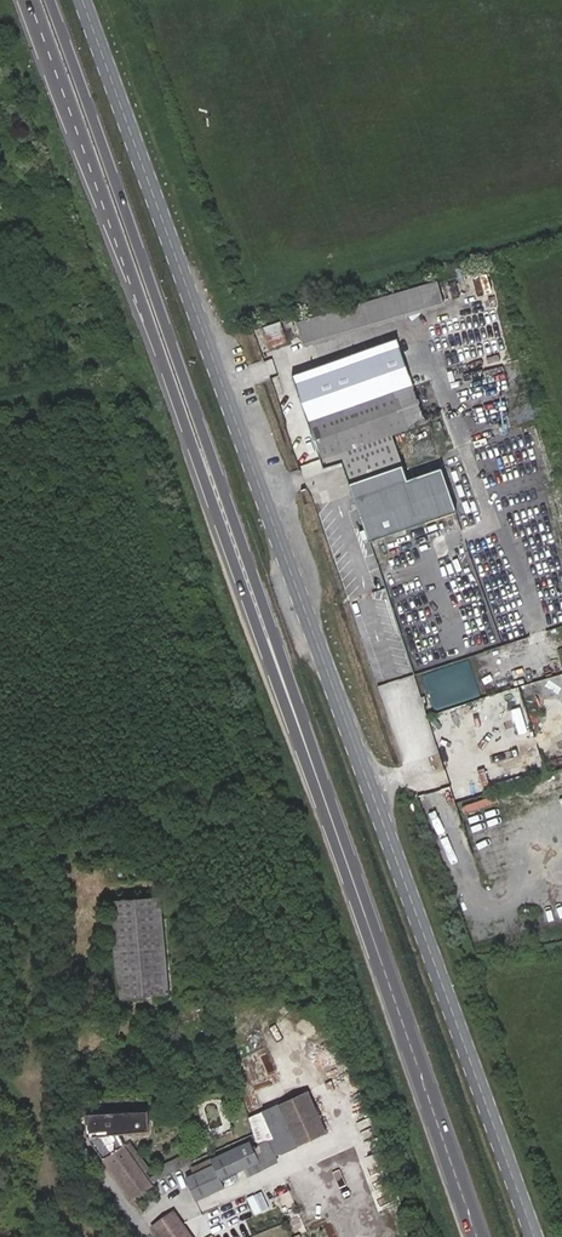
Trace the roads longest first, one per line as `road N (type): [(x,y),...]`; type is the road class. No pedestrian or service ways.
road 1 (unclassified): [(84,0),(535,1236)]
road 2 (primary): [(28,0),(271,642)]
road 3 (primary): [(271,642),(49,0)]
road 4 (primary): [(271,642),(480,1236)]

